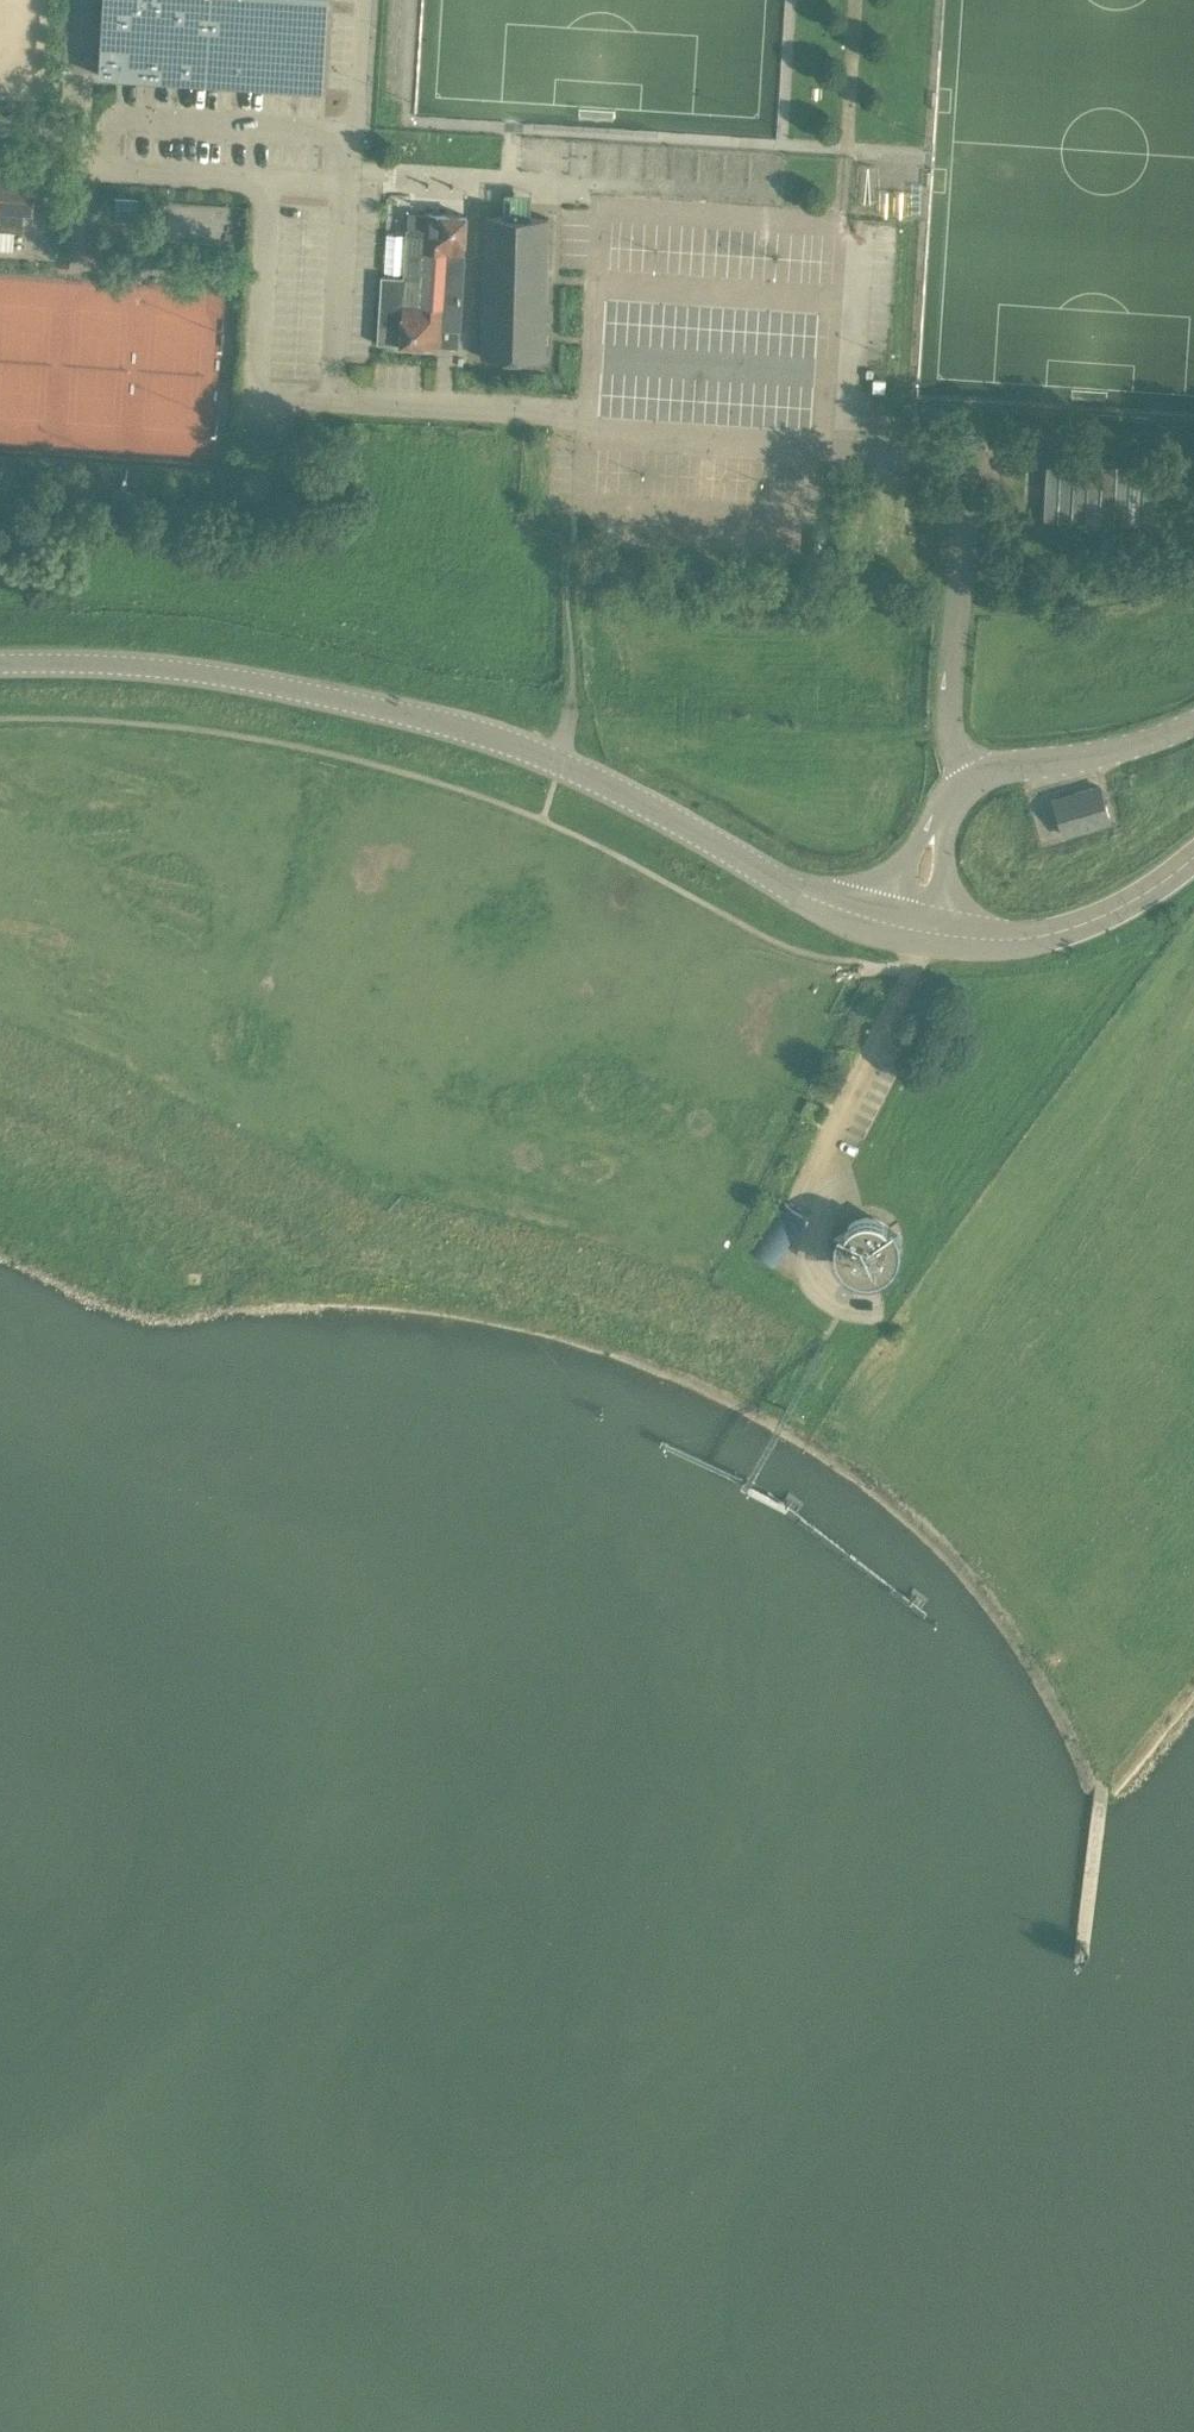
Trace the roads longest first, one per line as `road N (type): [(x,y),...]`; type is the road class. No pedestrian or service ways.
road 1 (primary): [(0,662),(126,664),(224,678),(500,739),(624,792),(799,893),(875,918)]
road 2 (primary): [(929,932),(993,942),(1057,934),(1145,891),(1193,855)]
road 3 (secondary): [(967,782),(997,766),(1101,751),(1193,721)]
road 4 (secondary): [(967,782),(937,808),(875,918)]
road 5 (secondary): [(929,932),(967,782)]

